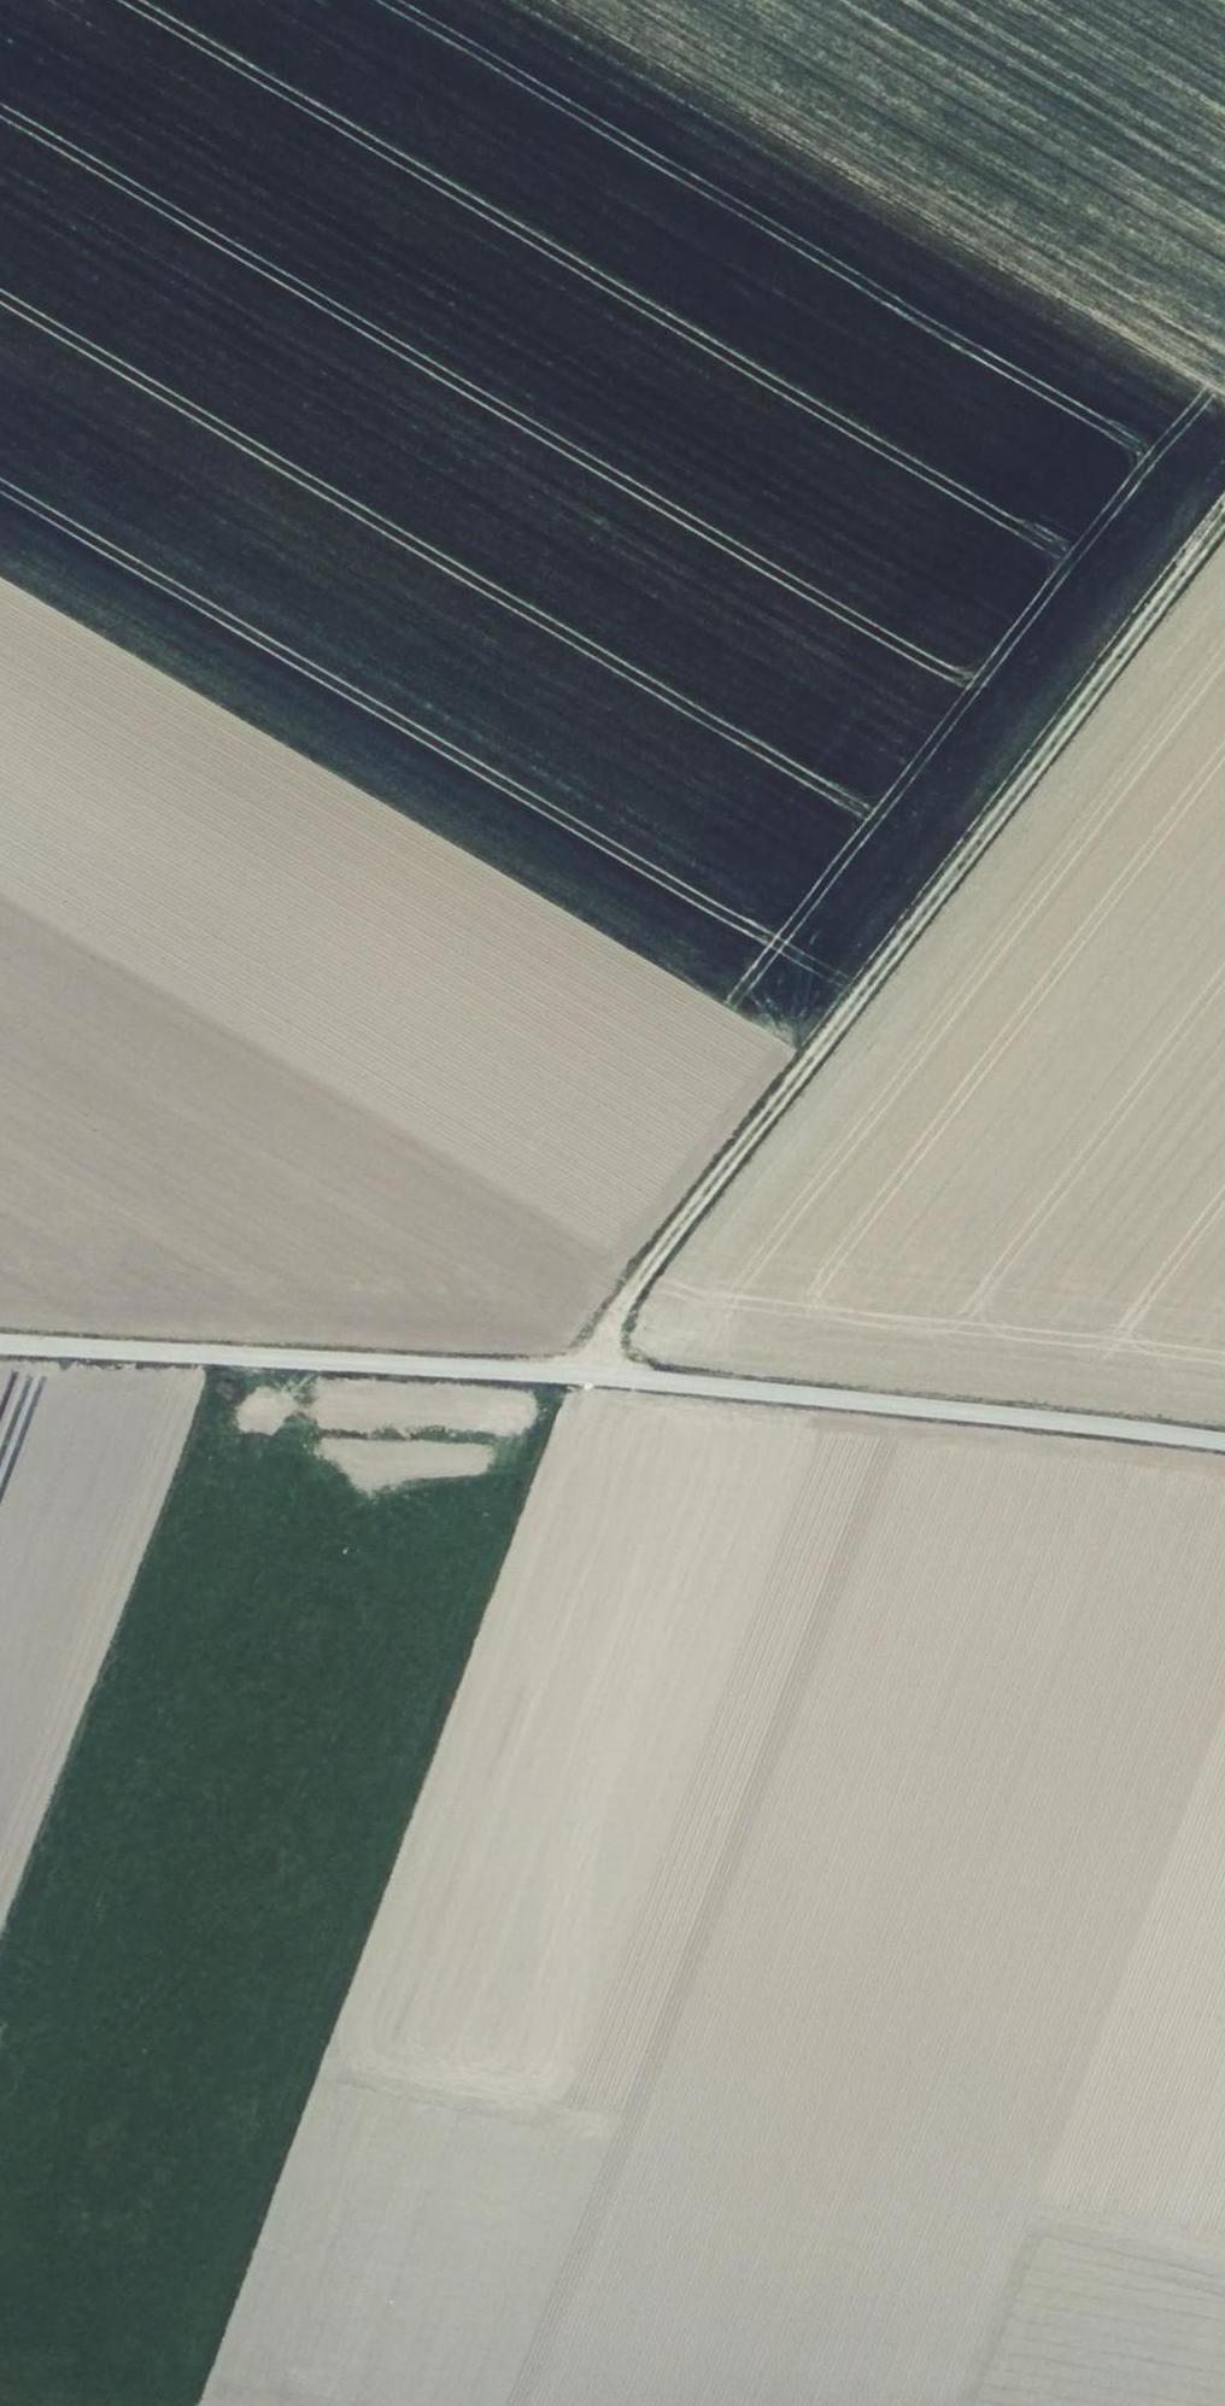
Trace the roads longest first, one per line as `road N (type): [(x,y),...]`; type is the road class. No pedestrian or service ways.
road 1 (unclassified): [(0,1344),(591,1377),(1224,1442)]
road 2 (track): [(591,1377),(628,1291),(1224,516)]

